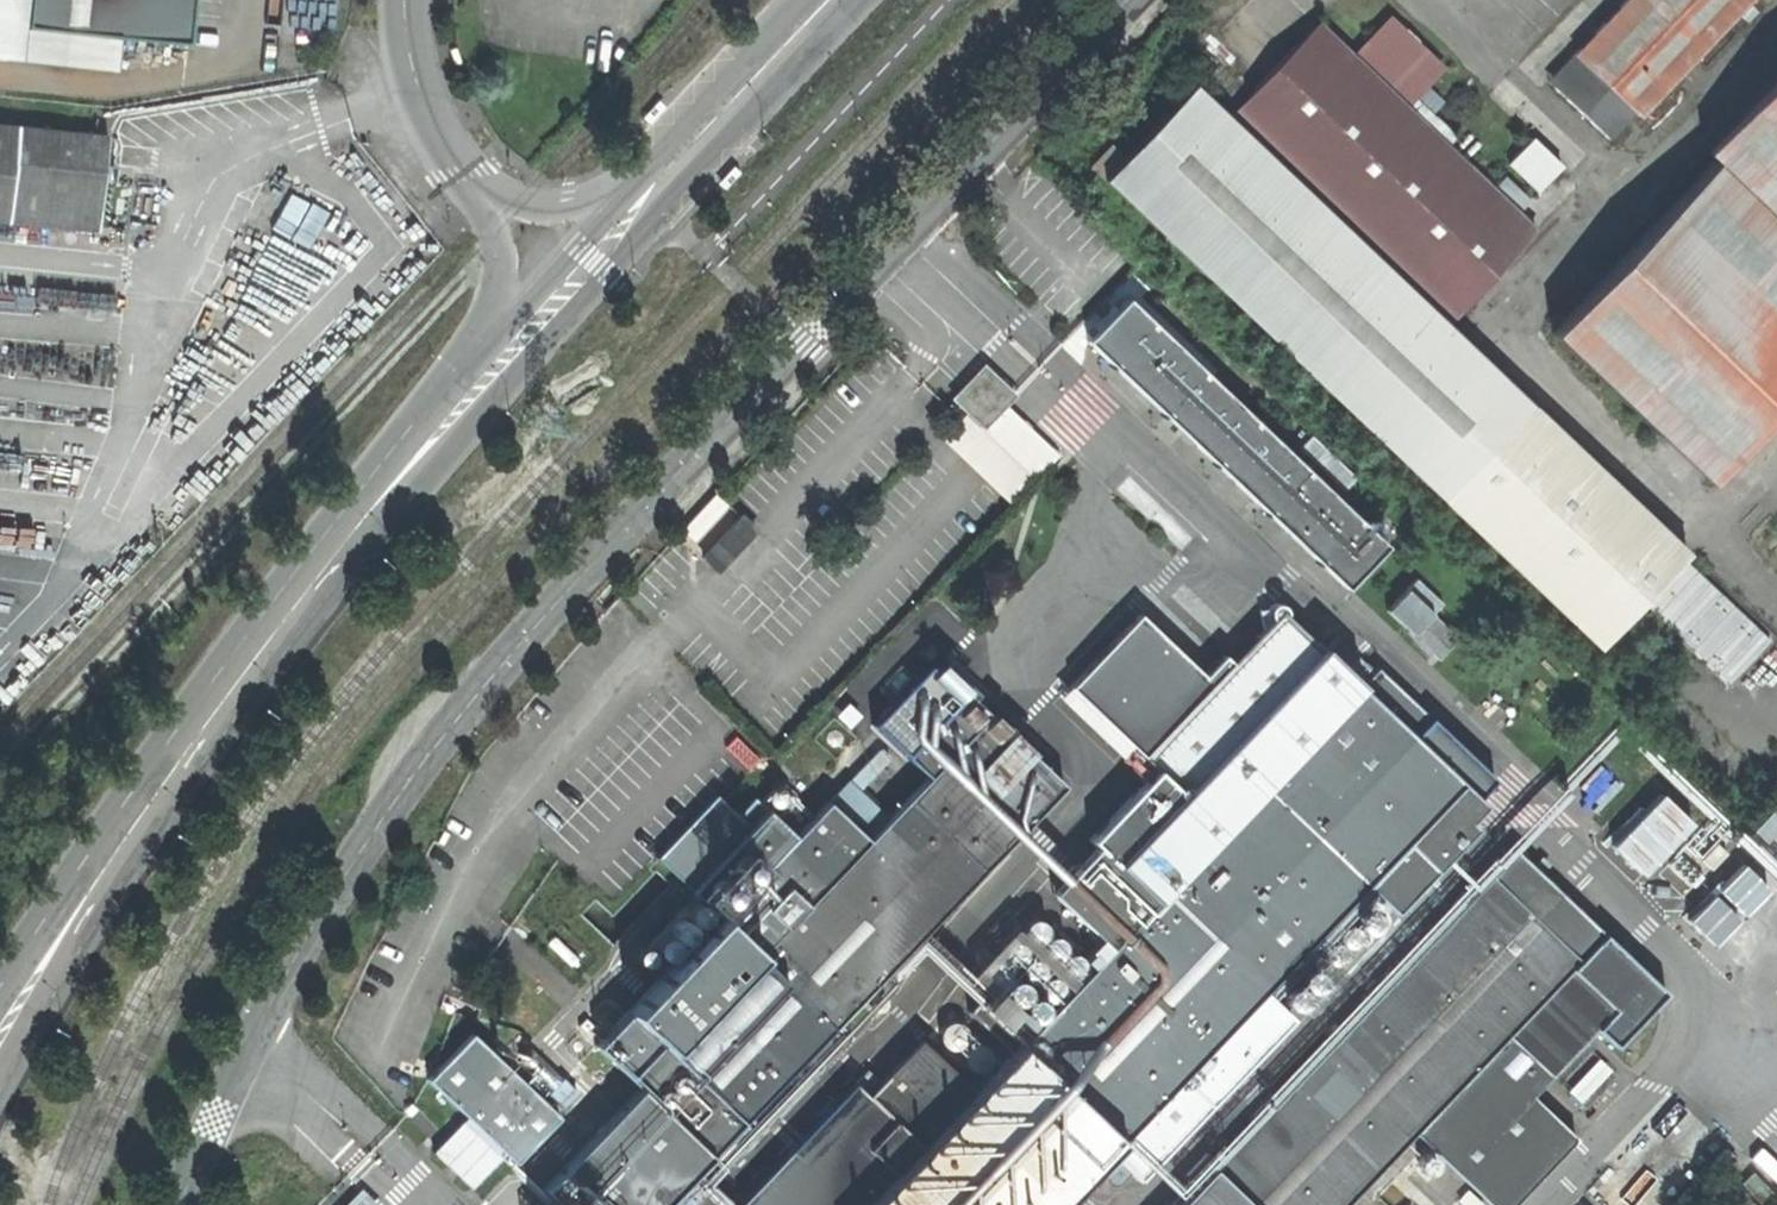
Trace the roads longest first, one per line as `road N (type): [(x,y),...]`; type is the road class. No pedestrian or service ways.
road 1 (unclassified): [(179,1204),(247,1043),(381,832),(529,637),(1125,0)]
road 2 (secondary): [(576,270),(382,496),(198,732),(17,1011)]
road 3 (secondary): [(834,0),(576,270)]
road 4 (unclassified): [(576,270),(443,148),(413,91),(399,0)]

